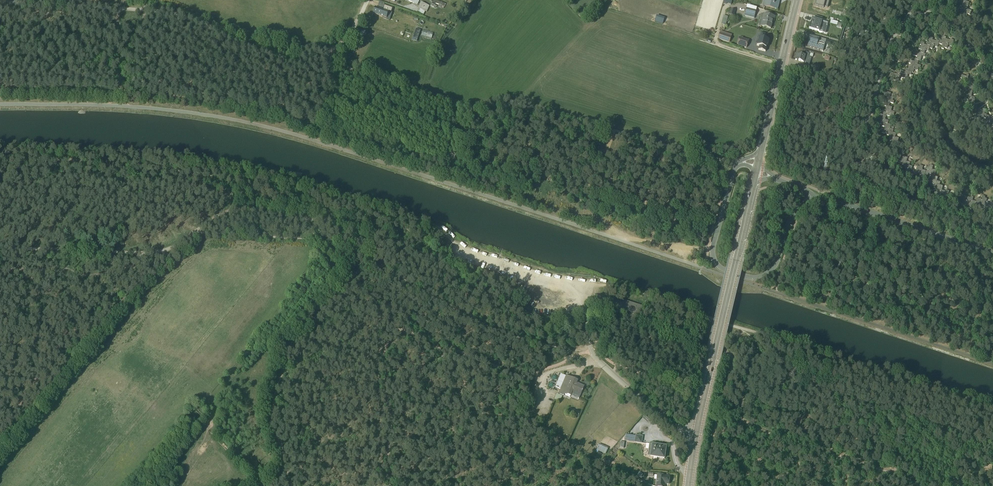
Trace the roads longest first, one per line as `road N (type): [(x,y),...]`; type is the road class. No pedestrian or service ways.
road 1 (track): [(447,235),(354,197),(200,160),(0,147)]
road 2 (track): [(732,163),(530,107),(469,107),(372,82),(332,50)]
road 3 (track): [(617,236),(464,172),(318,129)]
road 4 (secondary): [(696,436),(754,184)]
road 5 (track): [(360,257),(475,322),(591,351)]
road 6 (unclassified): [(736,167),(712,247),(725,271),(766,274),(791,217),(813,199)]
road 7 (track): [(772,338),(992,408)]
road 8 (track): [(932,485),(739,423)]
road 9 (track): [(332,50),(258,54),(175,12),(145,9)]
road 10 (unclassified): [(992,252),(813,199)]
road 11 (track): [(746,330),(635,294),(576,284)]
road 12 (unclassified): [(585,316),(596,358),(696,436)]
road 13 (track): [(194,232),(317,239),(360,257)]
road 14 (track): [(169,249),(0,248)]
road 15 (secondary): [(760,155),(797,0)]
road 16 (track): [(472,255),(434,255),(326,220)]
road 17 (track): [(145,9),(0,1)]

